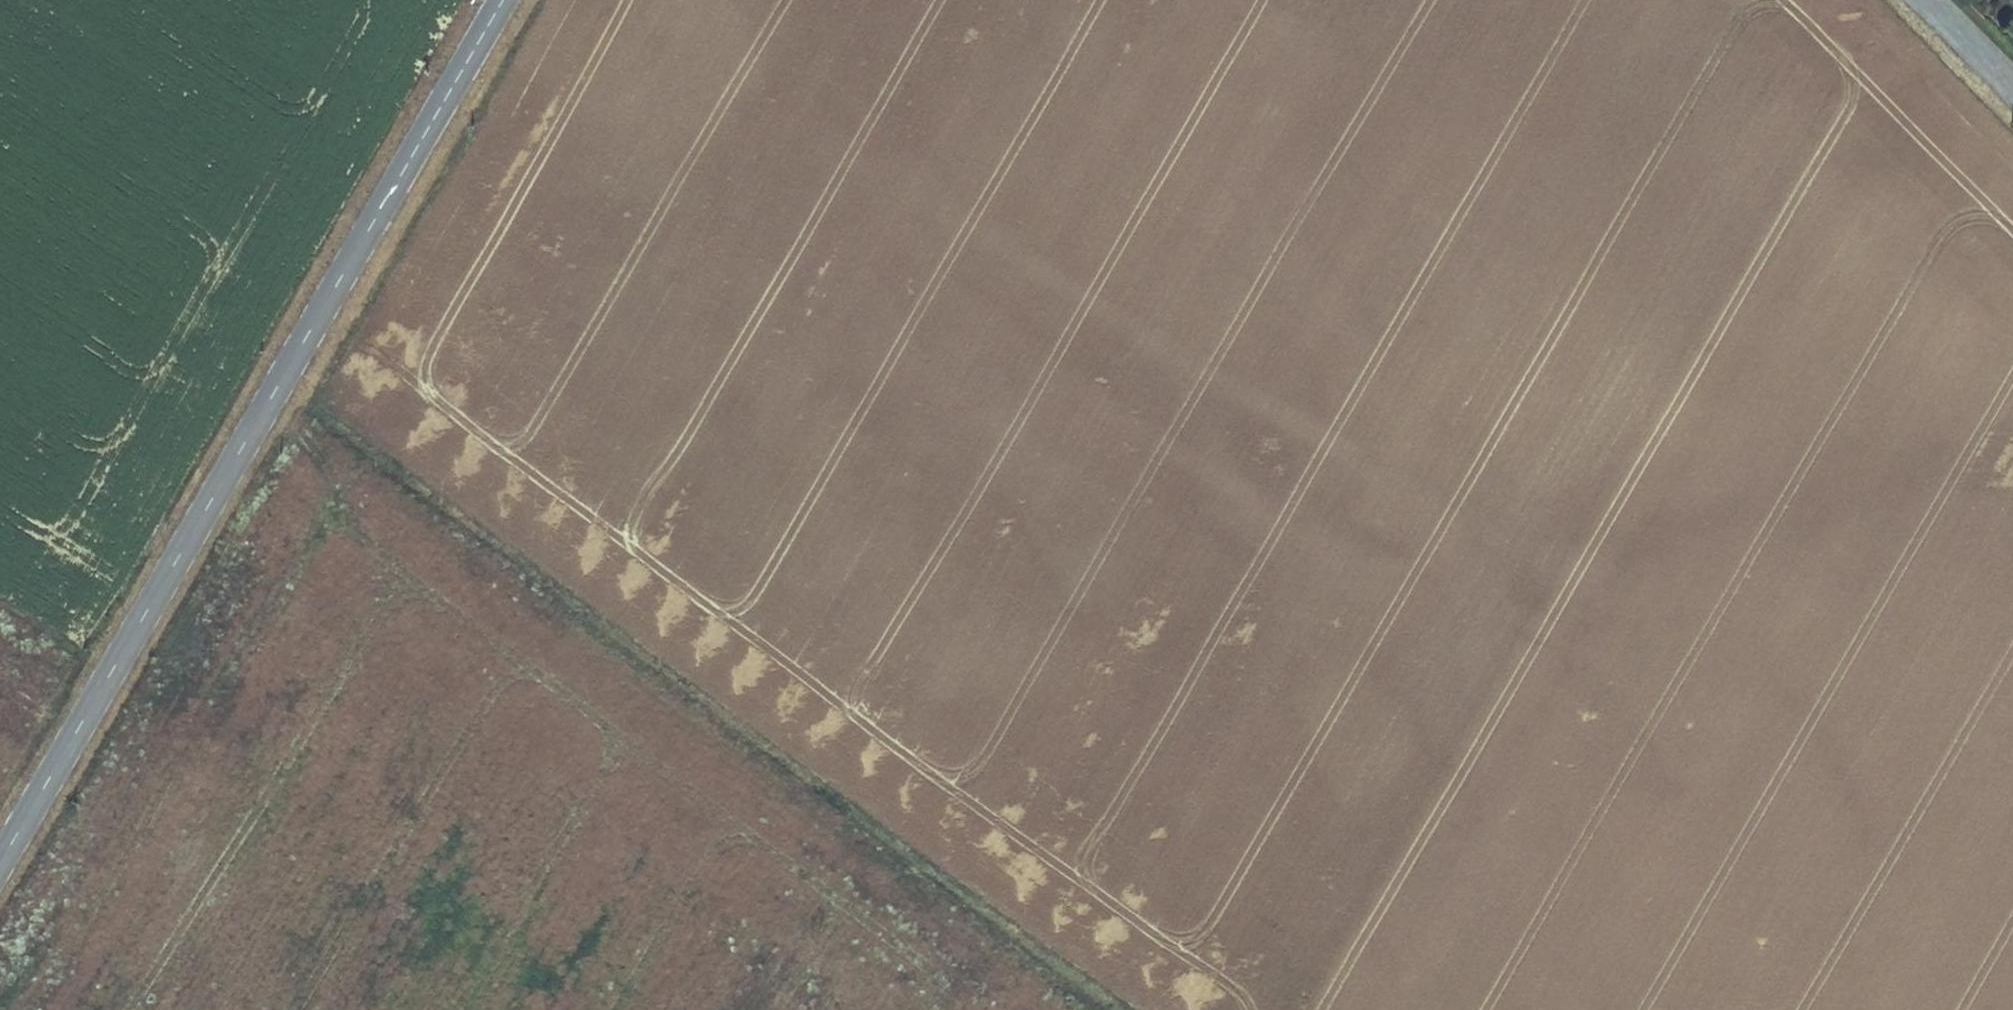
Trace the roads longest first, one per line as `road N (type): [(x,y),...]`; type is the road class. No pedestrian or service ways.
road 1 (tertiary): [(502,0),(0,861)]
road 2 (residential): [(2012,96),(1918,0)]

